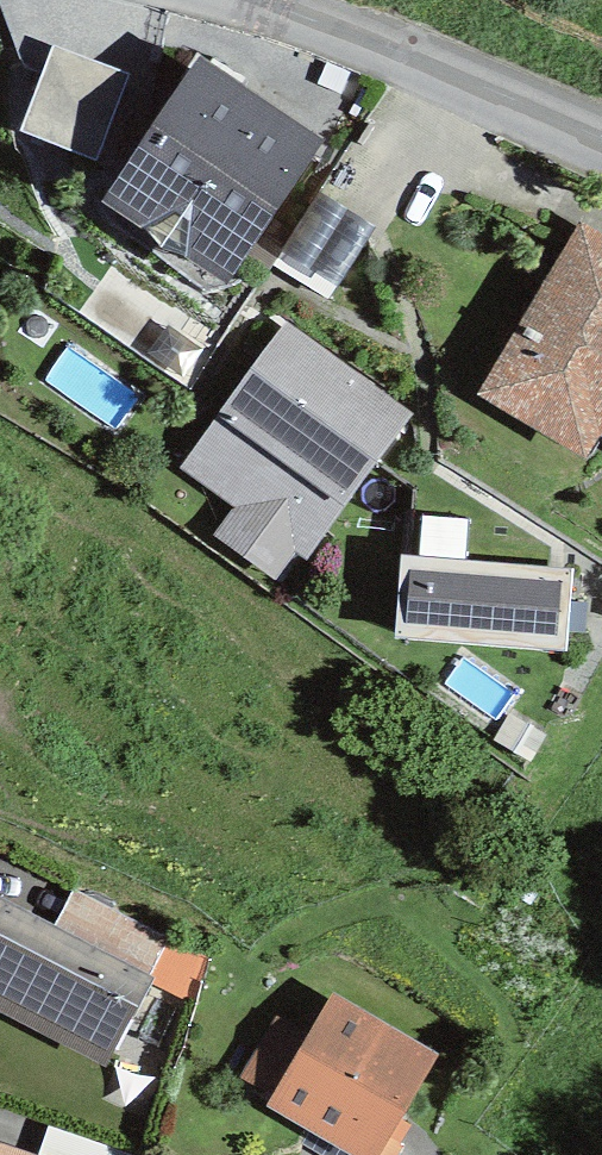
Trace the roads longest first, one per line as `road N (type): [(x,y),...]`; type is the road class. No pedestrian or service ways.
road 1 (tertiary): [(601,149),(376,51),(216,0)]

